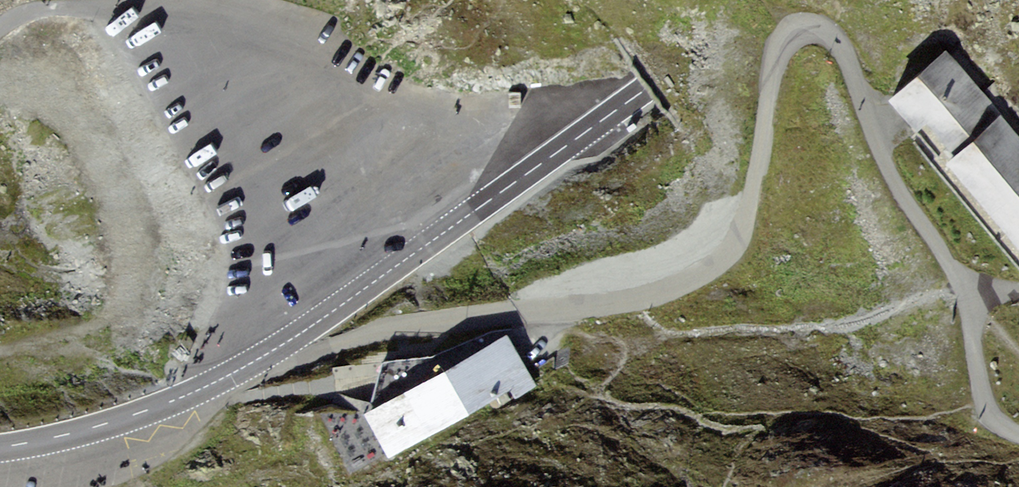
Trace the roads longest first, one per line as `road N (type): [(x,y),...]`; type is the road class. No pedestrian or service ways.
road 1 (primary): [(650,84),(294,338)]
road 2 (primary): [(294,338),(149,409),(0,447)]
road 3 (primary): [(650,84),(769,0)]

